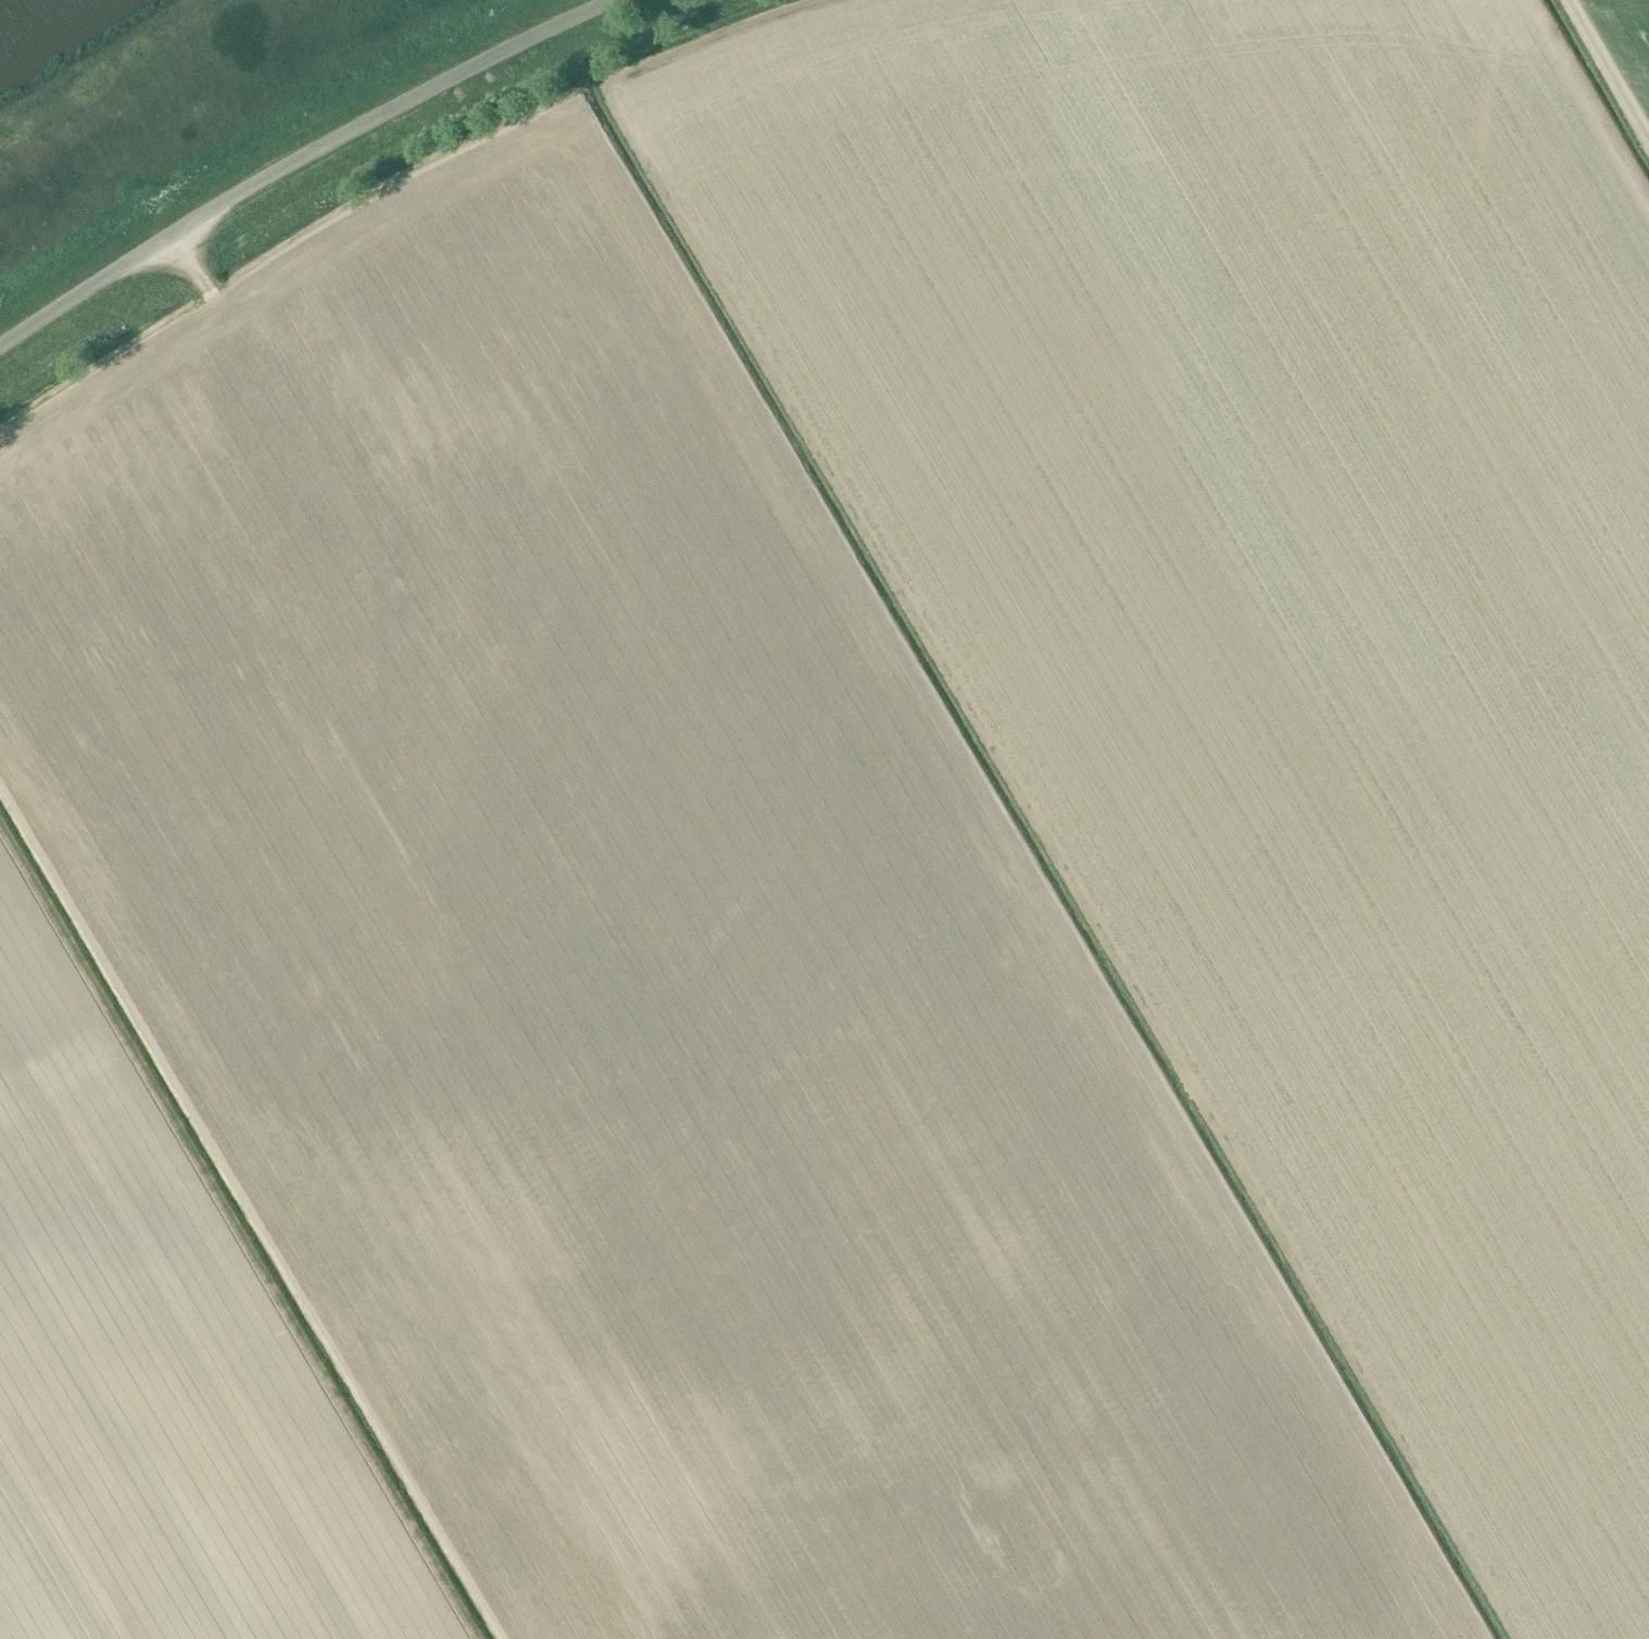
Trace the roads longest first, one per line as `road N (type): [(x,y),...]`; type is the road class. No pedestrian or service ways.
road 1 (unclassified): [(0,346),(261,181),(614,0)]

